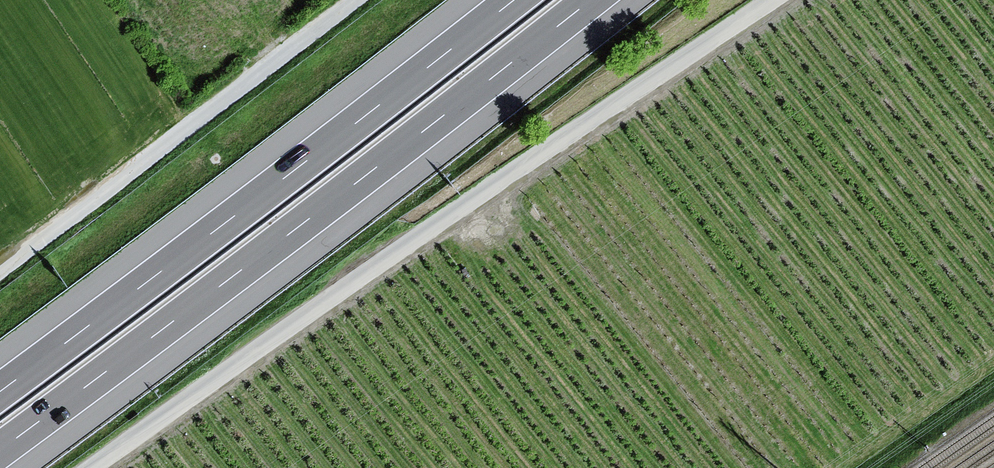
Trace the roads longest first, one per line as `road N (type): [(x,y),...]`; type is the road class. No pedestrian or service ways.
road 1 (unclassified): [(772,0),(94,467)]
road 2 (motorway): [(0,450),(592,0)]
road 3 (motorway): [(513,0),(0,390)]
road 4 (unclassified): [(0,271),(354,0)]

